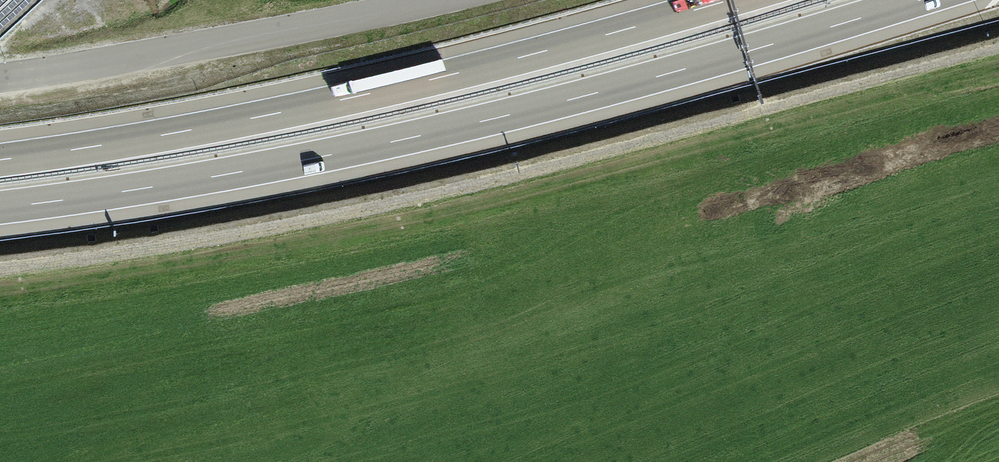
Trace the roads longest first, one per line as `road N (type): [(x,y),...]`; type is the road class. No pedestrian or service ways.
road 1 (motorway): [(0,208),(212,178),(483,122),(923,0)]
road 2 (motorway): [(729,0),(367,94),(0,159)]
road 3 (unclassified): [(437,0),(0,77)]

